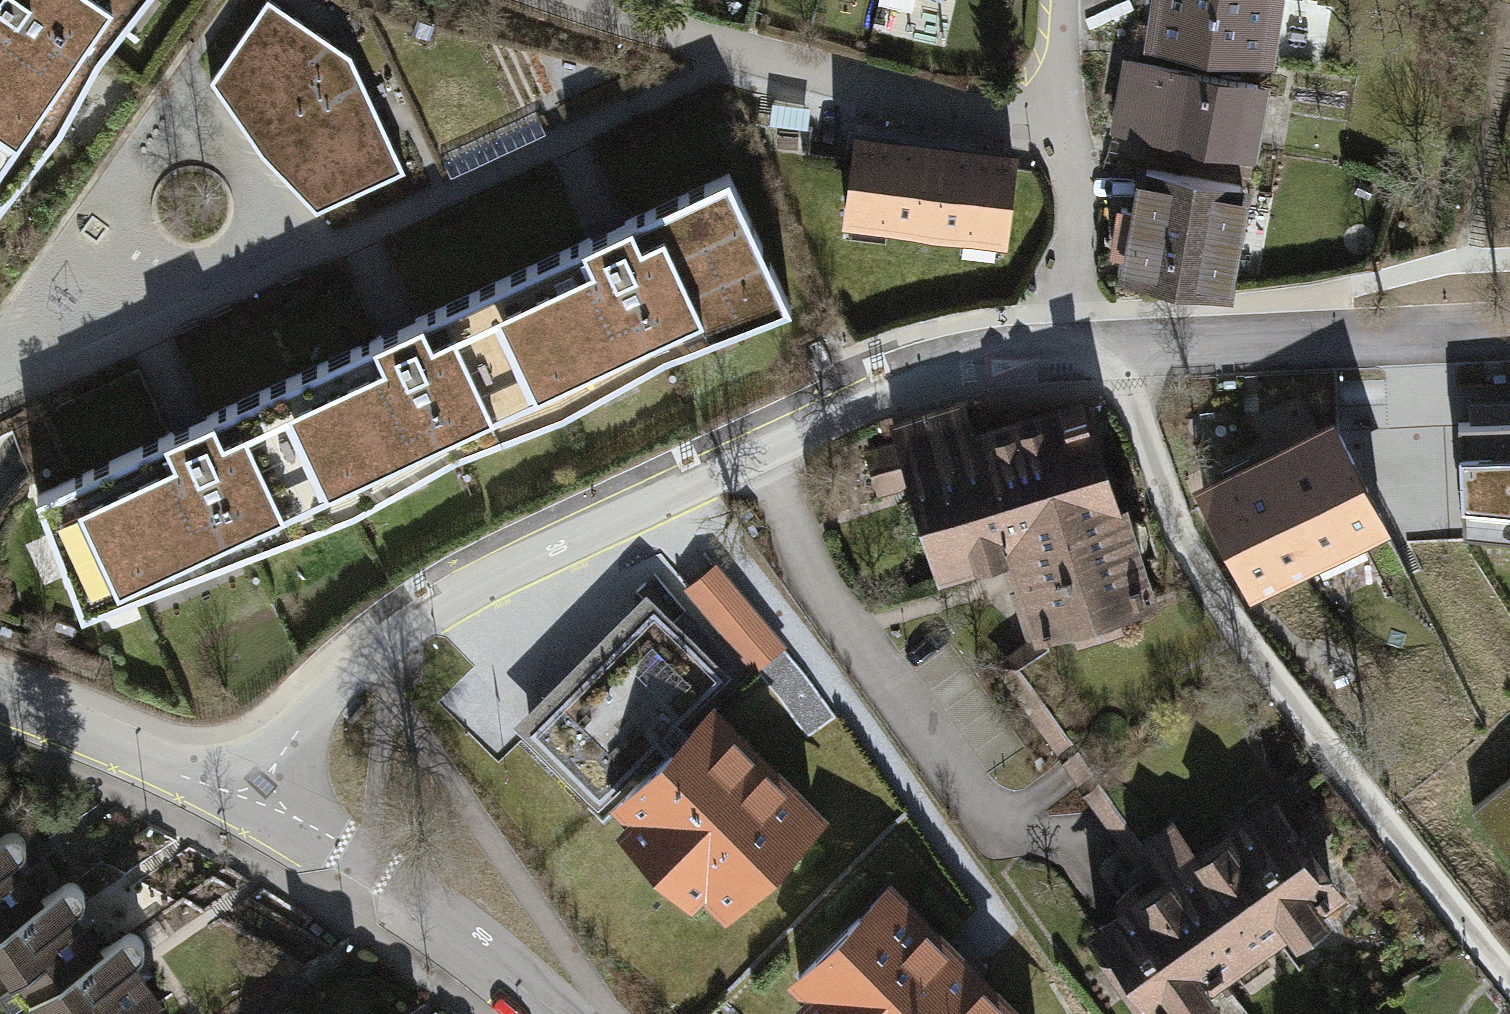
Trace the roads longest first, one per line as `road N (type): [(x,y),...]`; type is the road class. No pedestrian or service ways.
road 1 (residential): [(1097,349),(1193,581),(1509,983)]
road 2 (residential): [(776,436),(673,481),(479,586),(341,686),(274,806)]
road 3 (residential): [(776,436),(798,549),(1000,832),(1065,843),(1099,894)]
road 4 (track): [(576,0),(946,105),(1055,114)]
road 5 (residential): [(1509,321),(1097,349)]
road 6 (residential): [(549,1013),(407,895),(274,806)]
road 7 (residential): [(1097,349),(937,367),(776,436)]
road 8 (residential): [(274,806),(0,699)]

